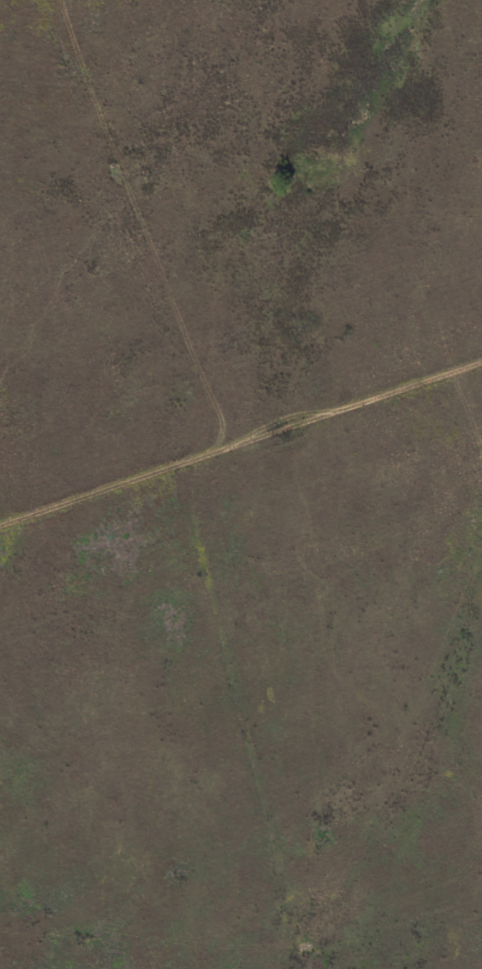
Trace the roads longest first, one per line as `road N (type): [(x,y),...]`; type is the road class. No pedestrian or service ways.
road 1 (residential): [(0,596),(481,435)]

